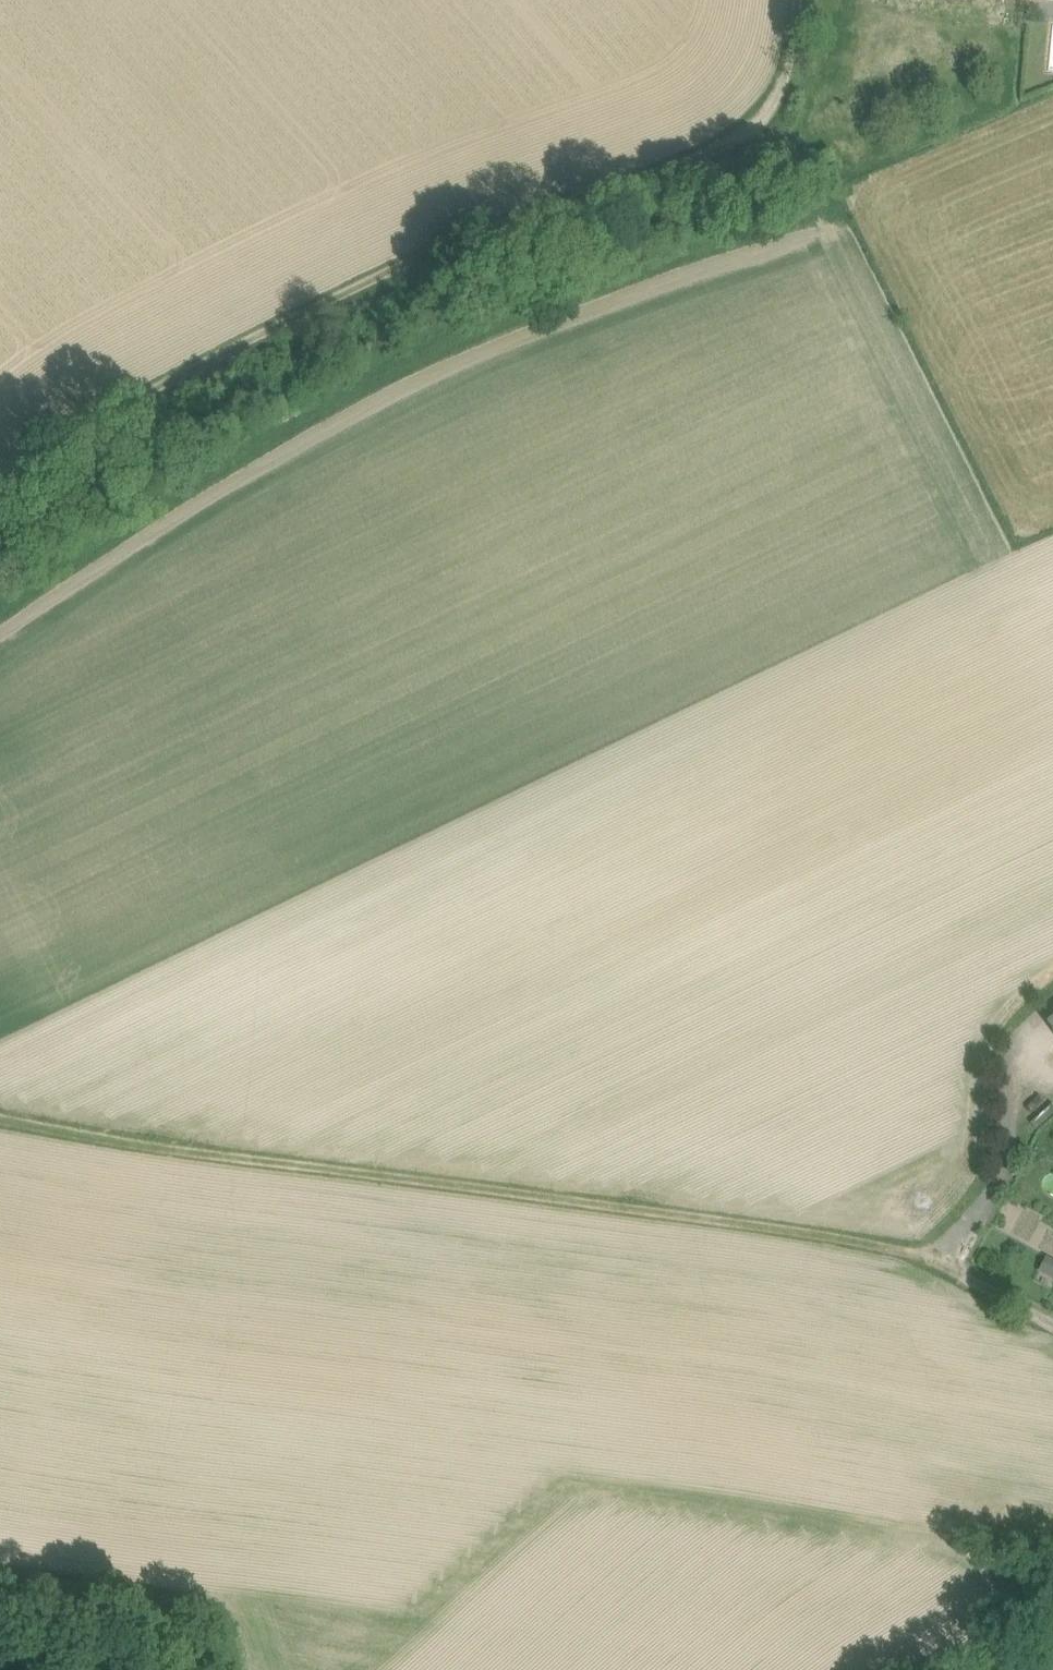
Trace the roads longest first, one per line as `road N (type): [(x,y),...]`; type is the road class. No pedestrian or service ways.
road 1 (track): [(0,526),(148,399),(317,315),(583,202),(759,139),(786,109),(802,0)]
road 2 (track): [(1052,1326),(971,1281),(956,1252),(1003,1176),(1011,1053),(1026,1029),(1052,1011)]

